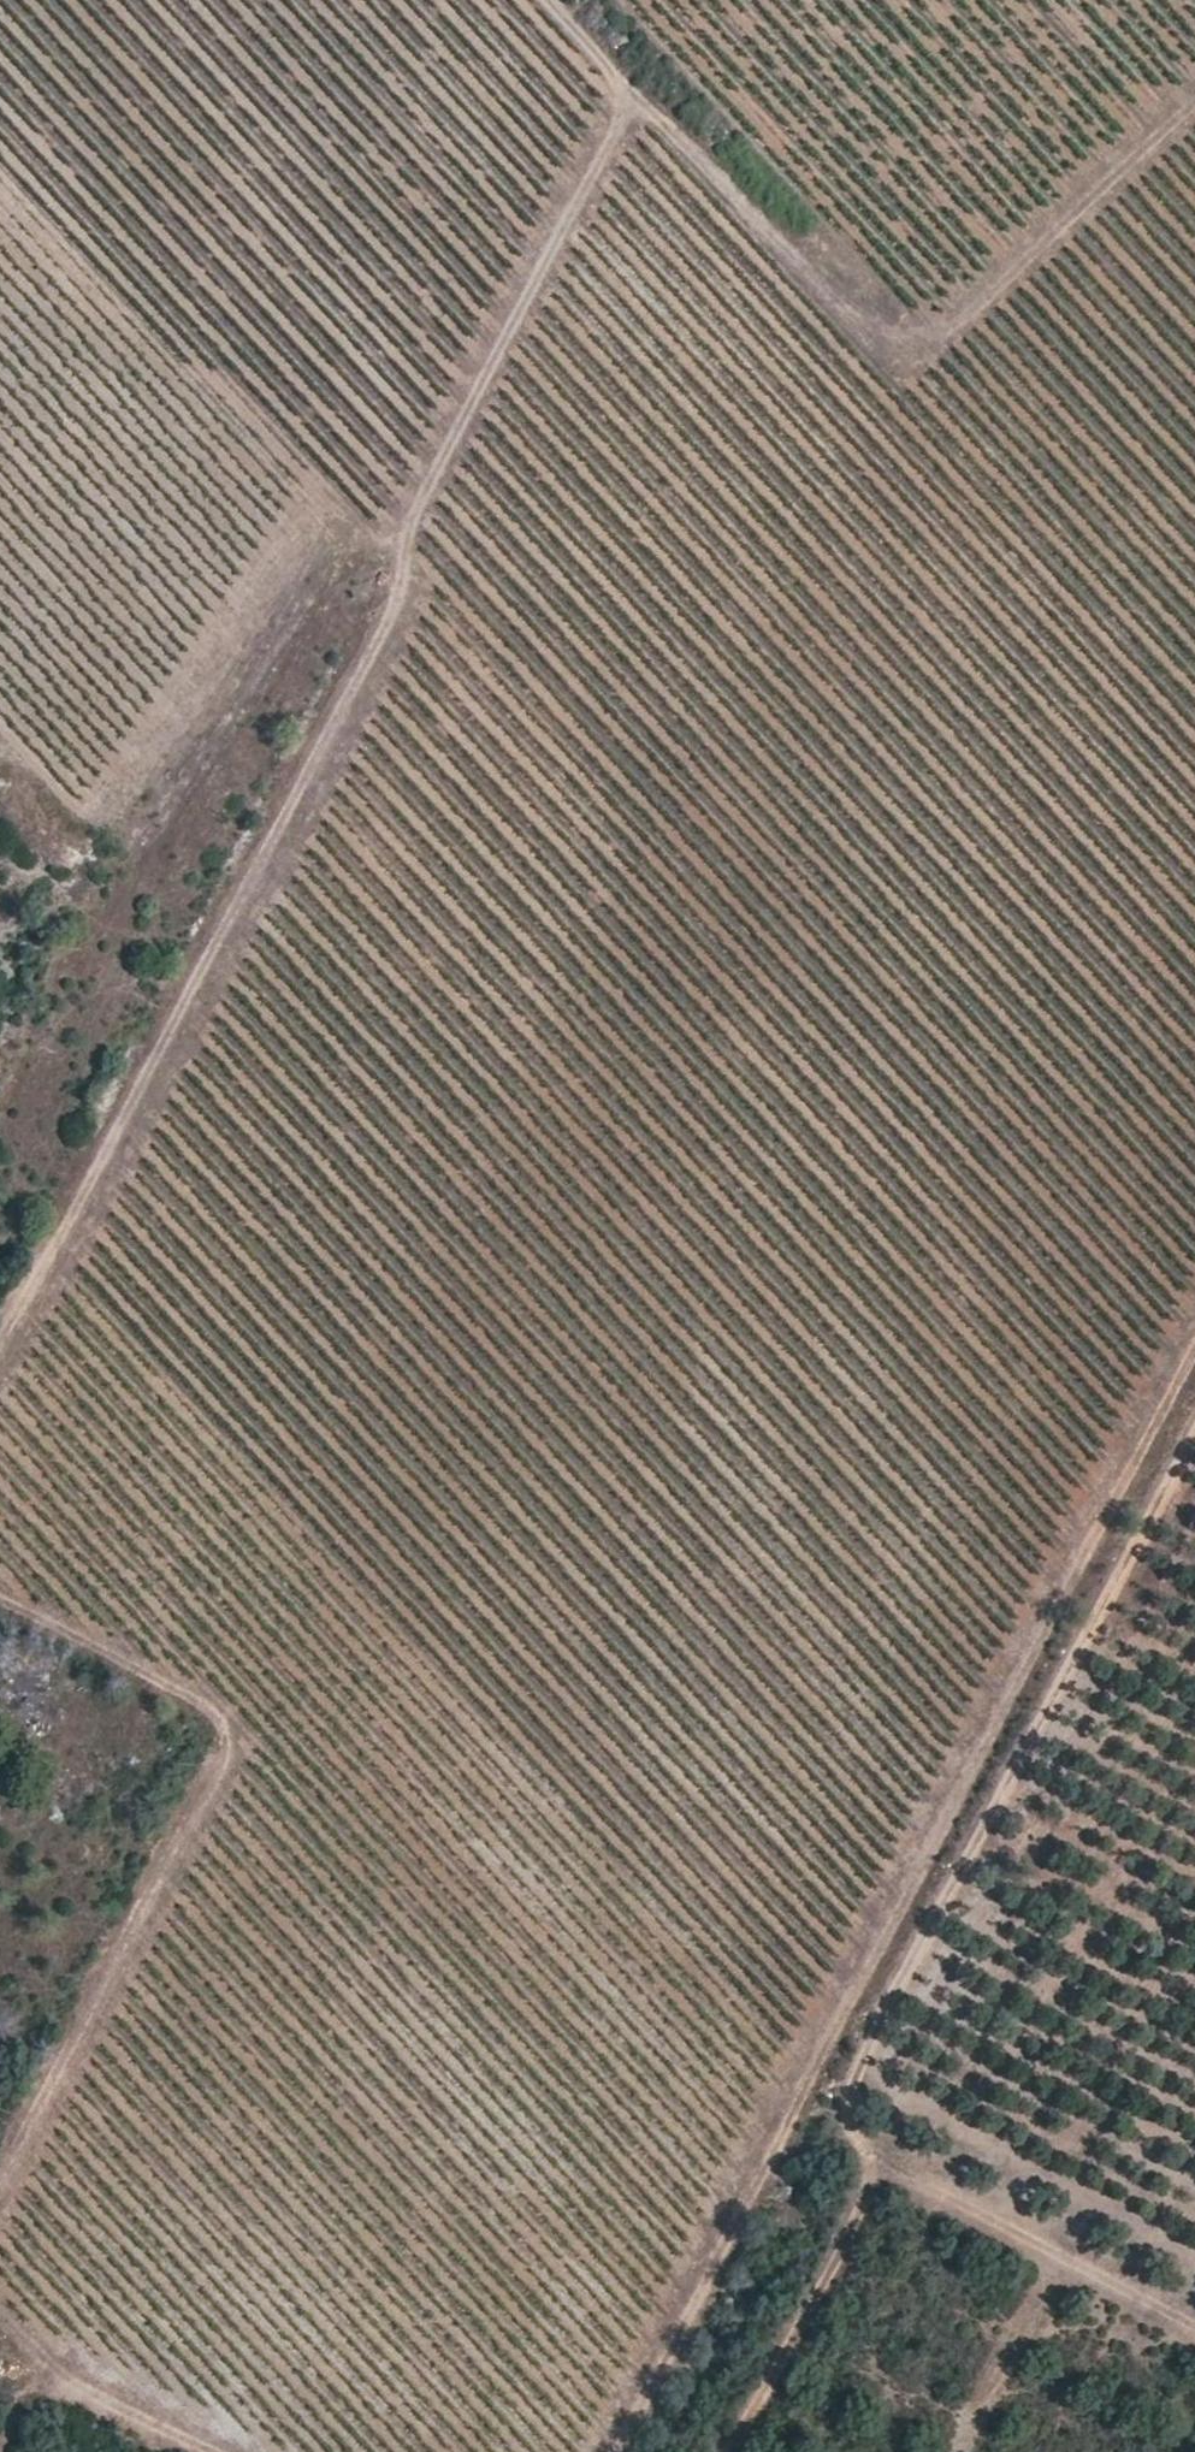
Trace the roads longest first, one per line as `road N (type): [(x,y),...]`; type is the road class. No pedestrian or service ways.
road 1 (track): [(730,2451),(857,2207),(871,2159),(854,2125),(860,2061),(1194,1444)]

